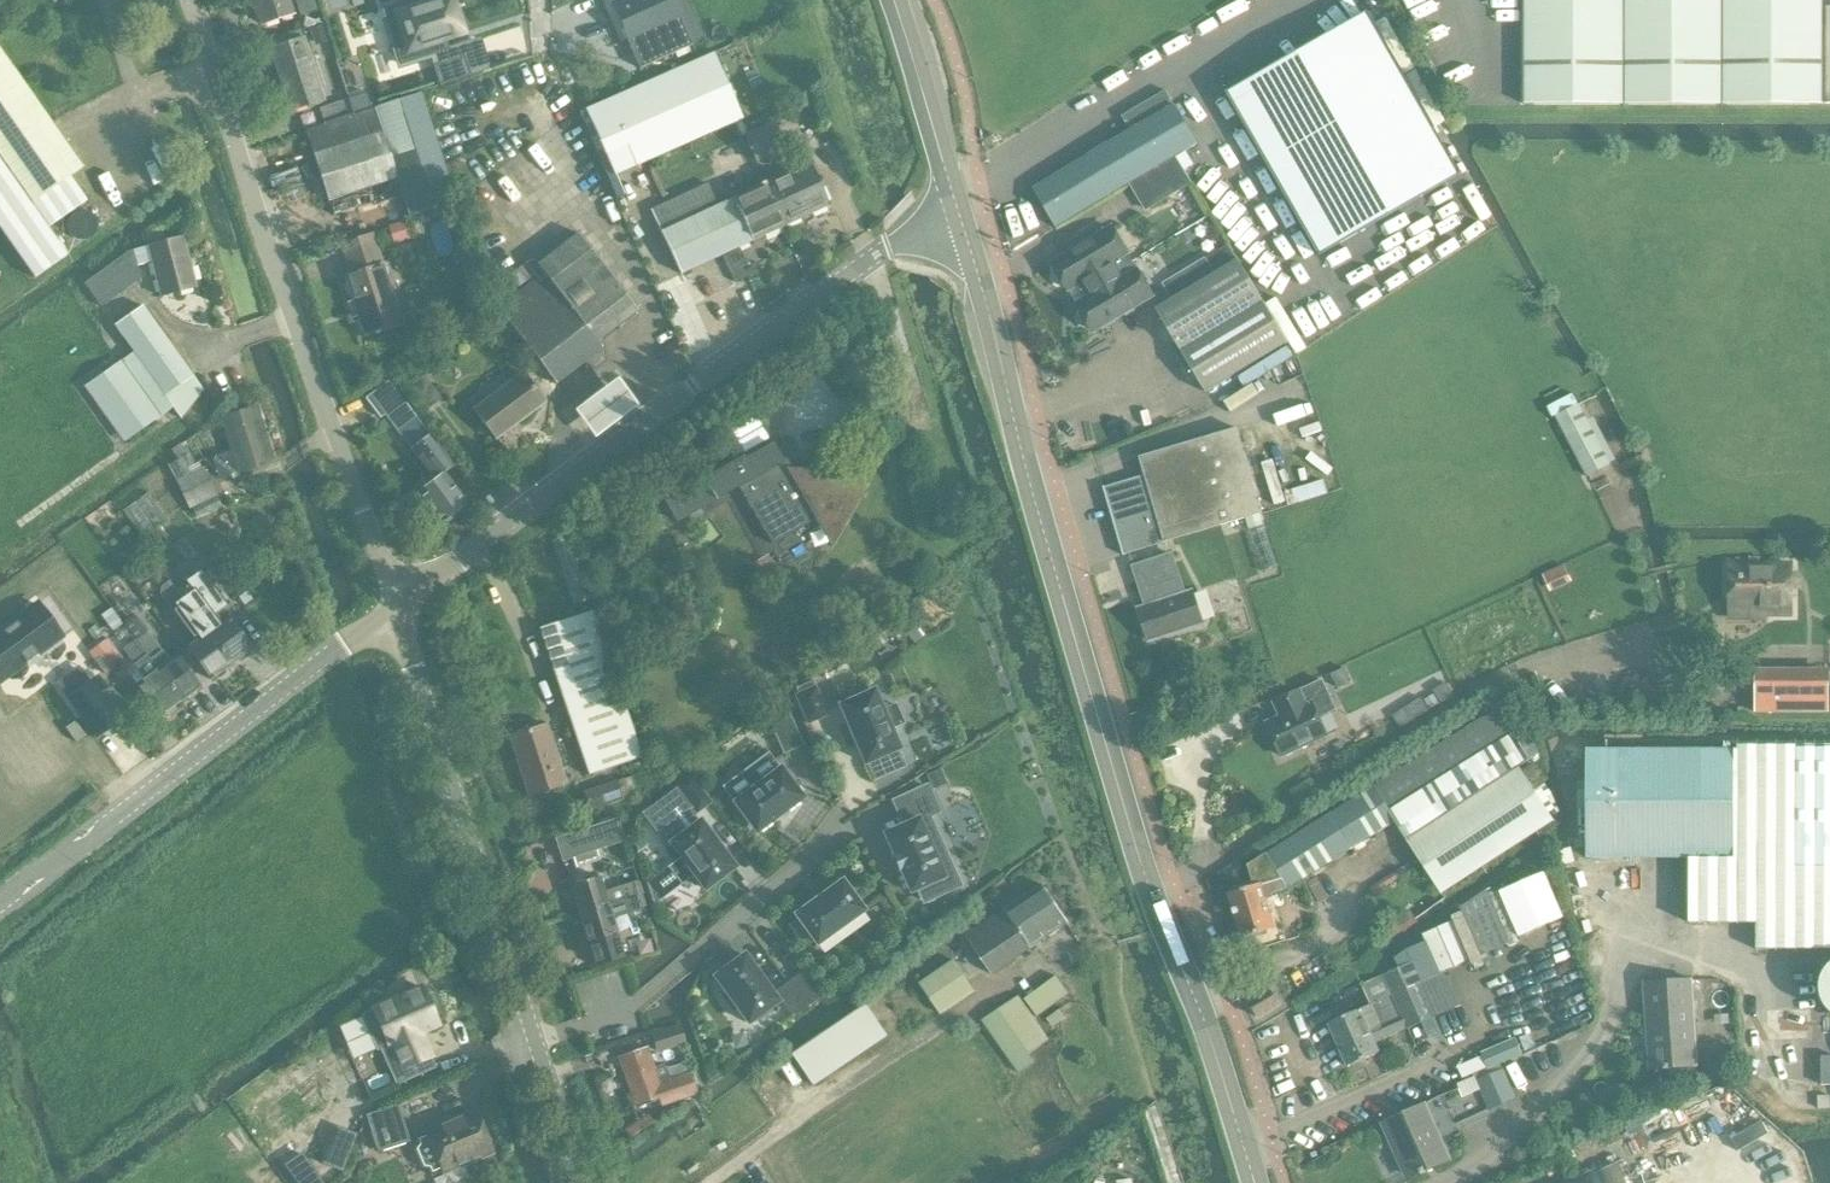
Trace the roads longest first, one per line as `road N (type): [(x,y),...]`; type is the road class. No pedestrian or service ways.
road 1 (tertiary): [(961,219),(1032,491),(1253,1182)]
road 2 (unclassified): [(391,586),(458,559),(872,261),(961,219)]
road 3 (unclassified): [(391,586),(333,436),(192,0)]
road 4 (residential): [(579,1182),(395,620)]
road 5 (unclassified): [(0,901),(341,645),(395,620)]
road 6 (tertiary): [(895,0),(961,219)]

